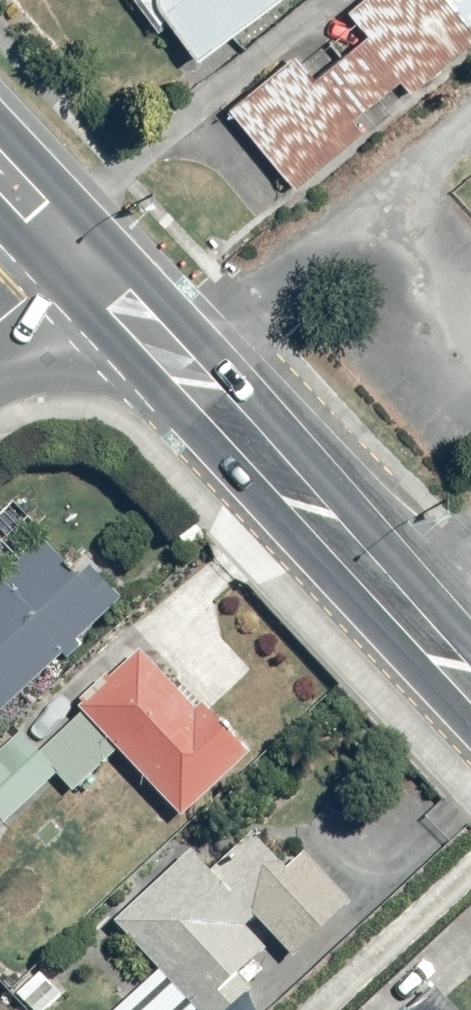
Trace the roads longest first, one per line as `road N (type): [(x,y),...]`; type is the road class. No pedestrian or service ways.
road 1 (secondary): [(470,754),(34,290)]
road 2 (secondary): [(99,235),(470,632)]
road 3 (secondary): [(0,131),(99,235)]

